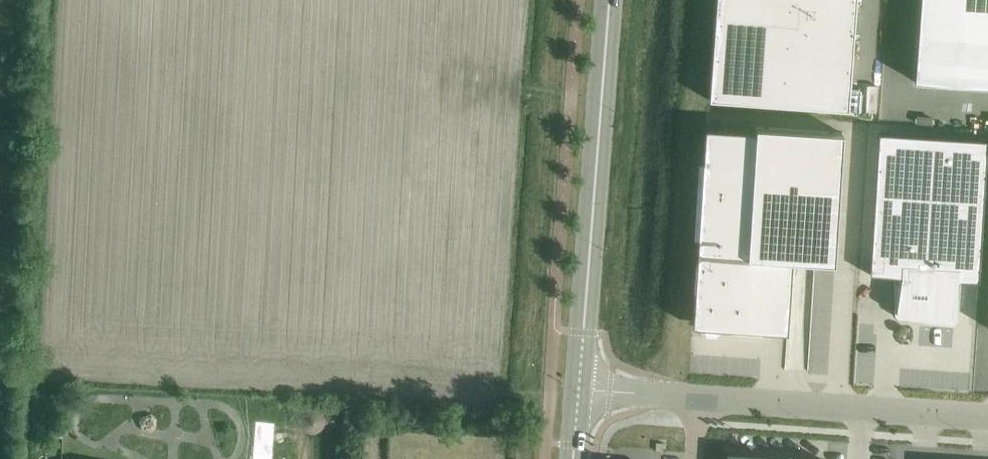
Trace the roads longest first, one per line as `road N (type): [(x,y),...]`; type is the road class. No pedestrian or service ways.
road 1 (secondary): [(579,389),(609,0)]
road 2 (unclassified): [(987,416),(700,396)]
road 3 (unclassified): [(700,396),(579,389)]

